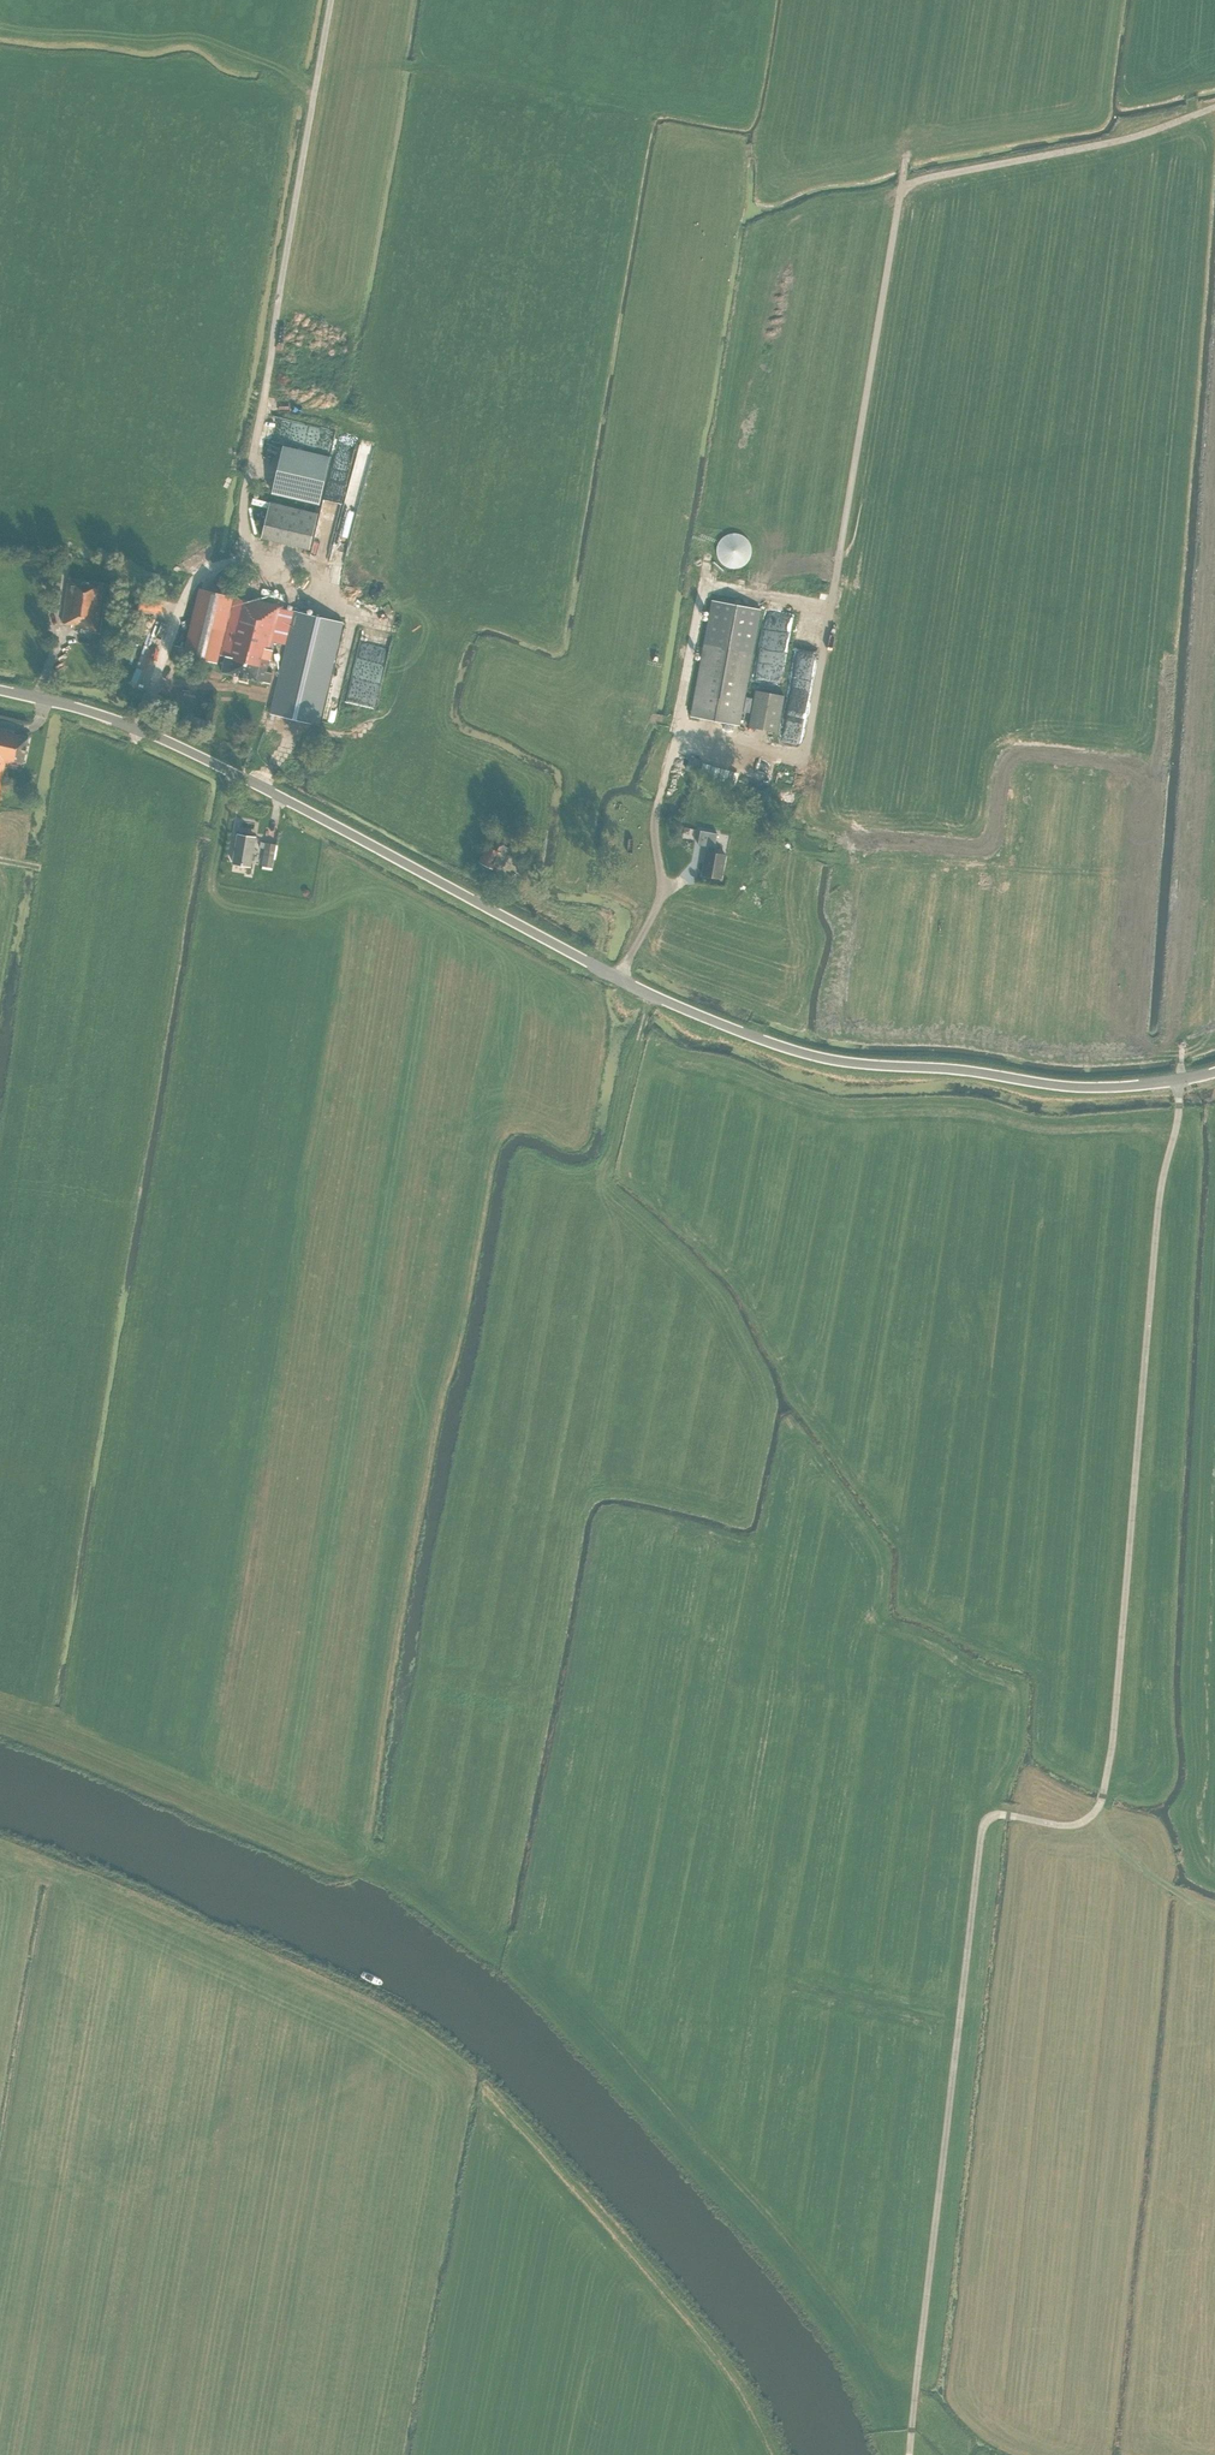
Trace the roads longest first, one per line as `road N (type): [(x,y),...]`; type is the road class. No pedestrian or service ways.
road 1 (tertiary): [(1178,1080),(1066,1086),(787,1048),(617,977),(167,741),(0,690)]
road 2 (track): [(189,591),(208,570),(249,558),(251,467),(330,0)]

